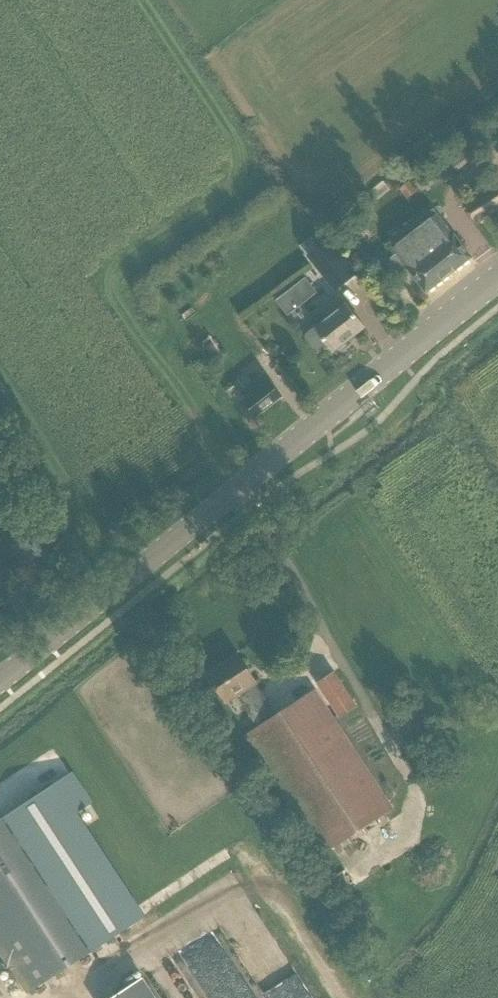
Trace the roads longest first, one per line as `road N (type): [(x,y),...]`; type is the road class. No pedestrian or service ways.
road 1 (tertiary): [(0,672),(497,280)]

